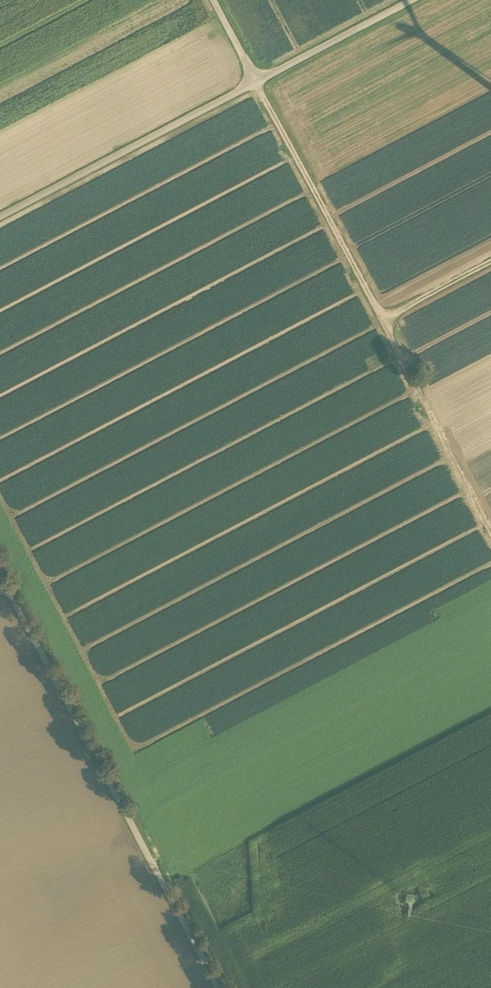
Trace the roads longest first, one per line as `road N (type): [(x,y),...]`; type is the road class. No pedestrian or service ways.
road 1 (track): [(212,0),(490,530)]
road 2 (track): [(218,987),(0,574)]
road 3 (track): [(0,217),(411,0)]

